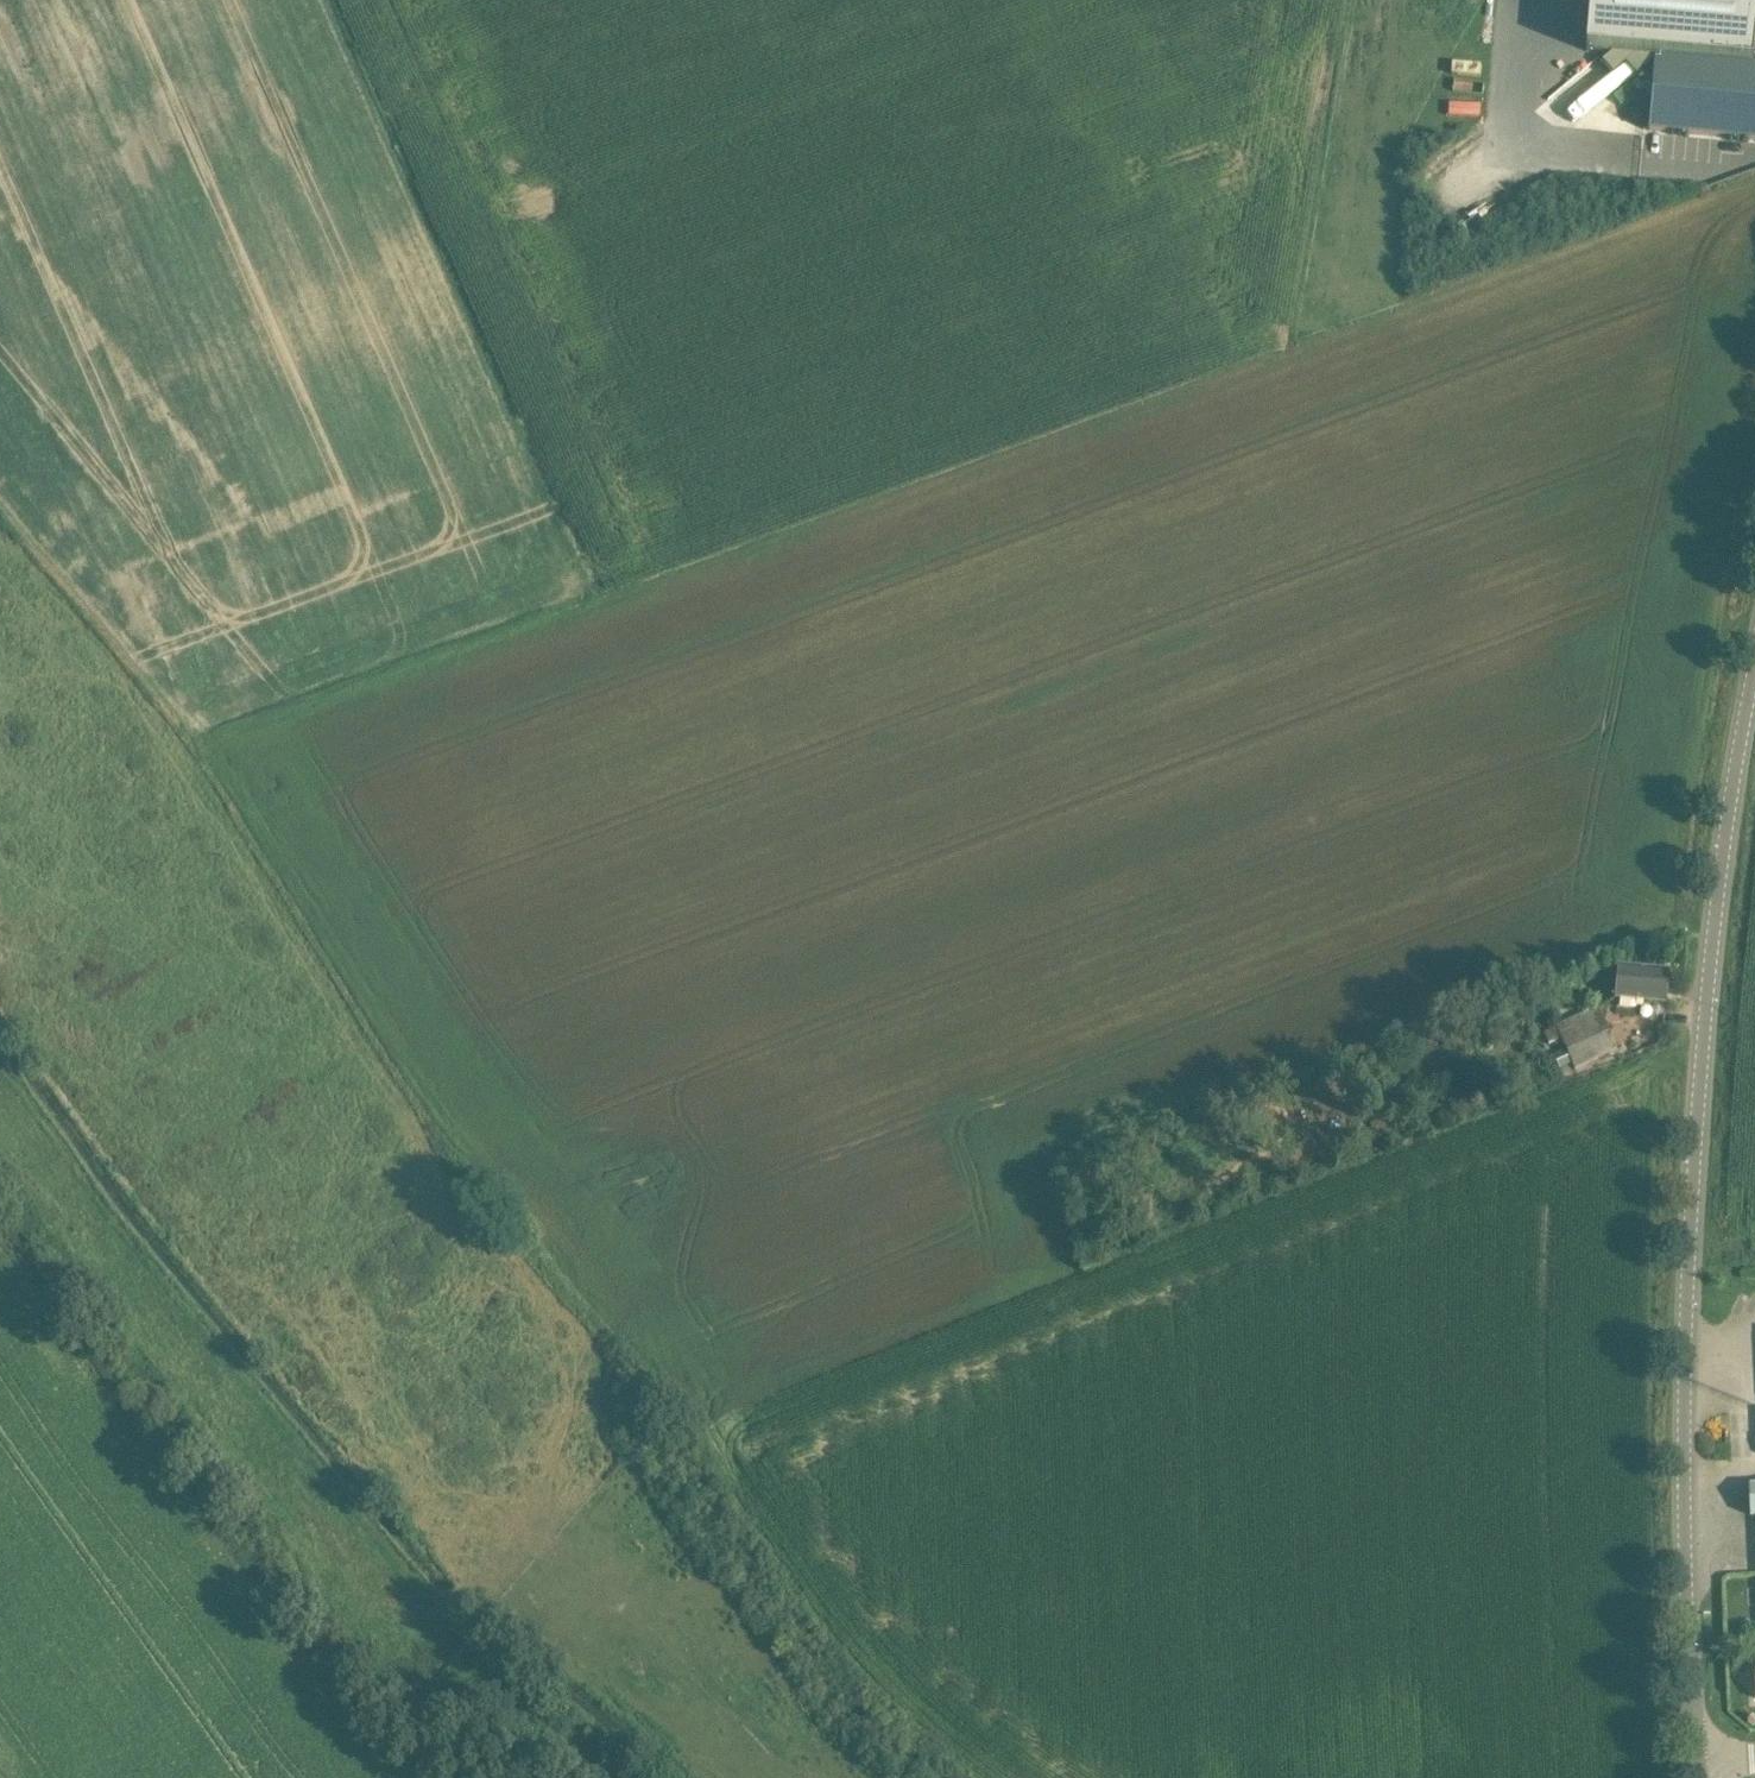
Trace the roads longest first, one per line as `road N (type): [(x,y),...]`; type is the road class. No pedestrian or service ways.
road 1 (tertiary): [(1692,1761),(1681,1434),(1687,1234),(1707,974),(1754,673)]

